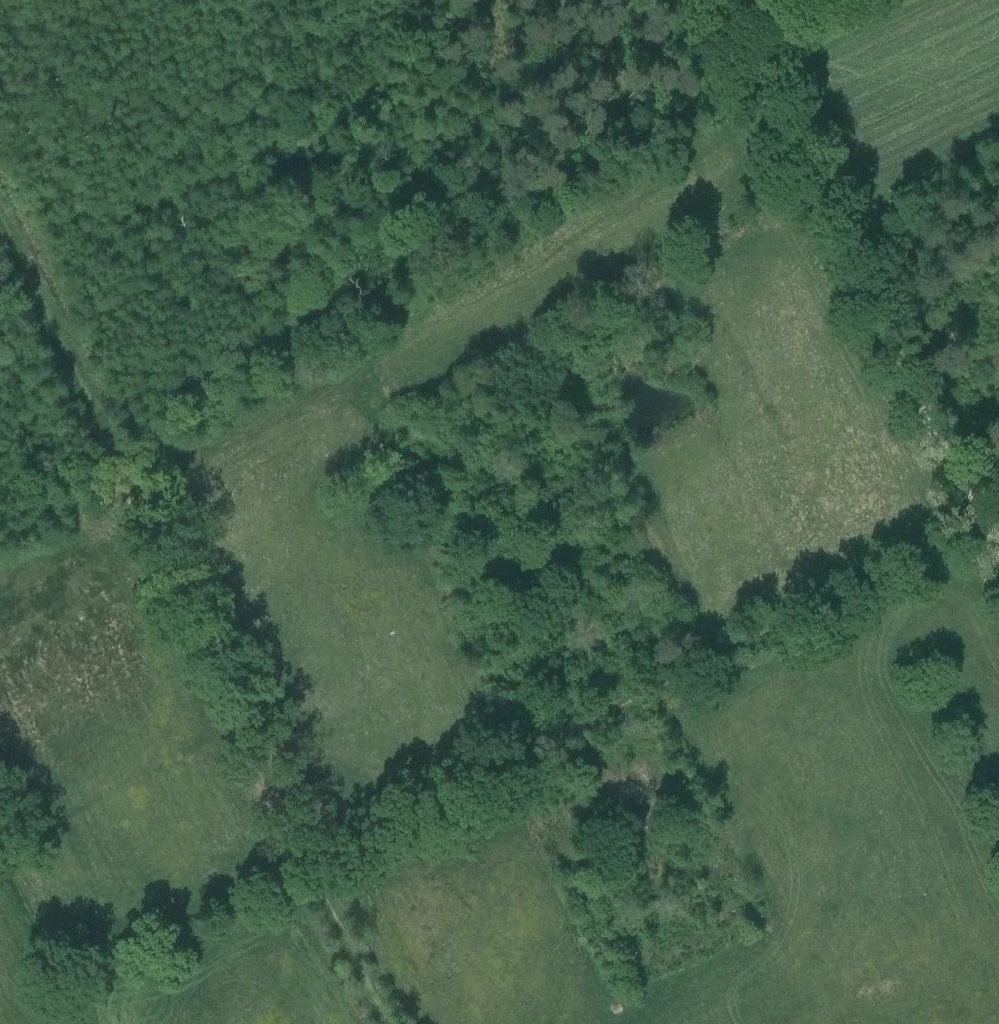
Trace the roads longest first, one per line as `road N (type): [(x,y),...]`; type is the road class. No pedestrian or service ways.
road 1 (track): [(390,1023),(0,215)]
road 2 (track): [(309,857),(998,514)]
road 3 (track): [(746,80),(998,552)]

